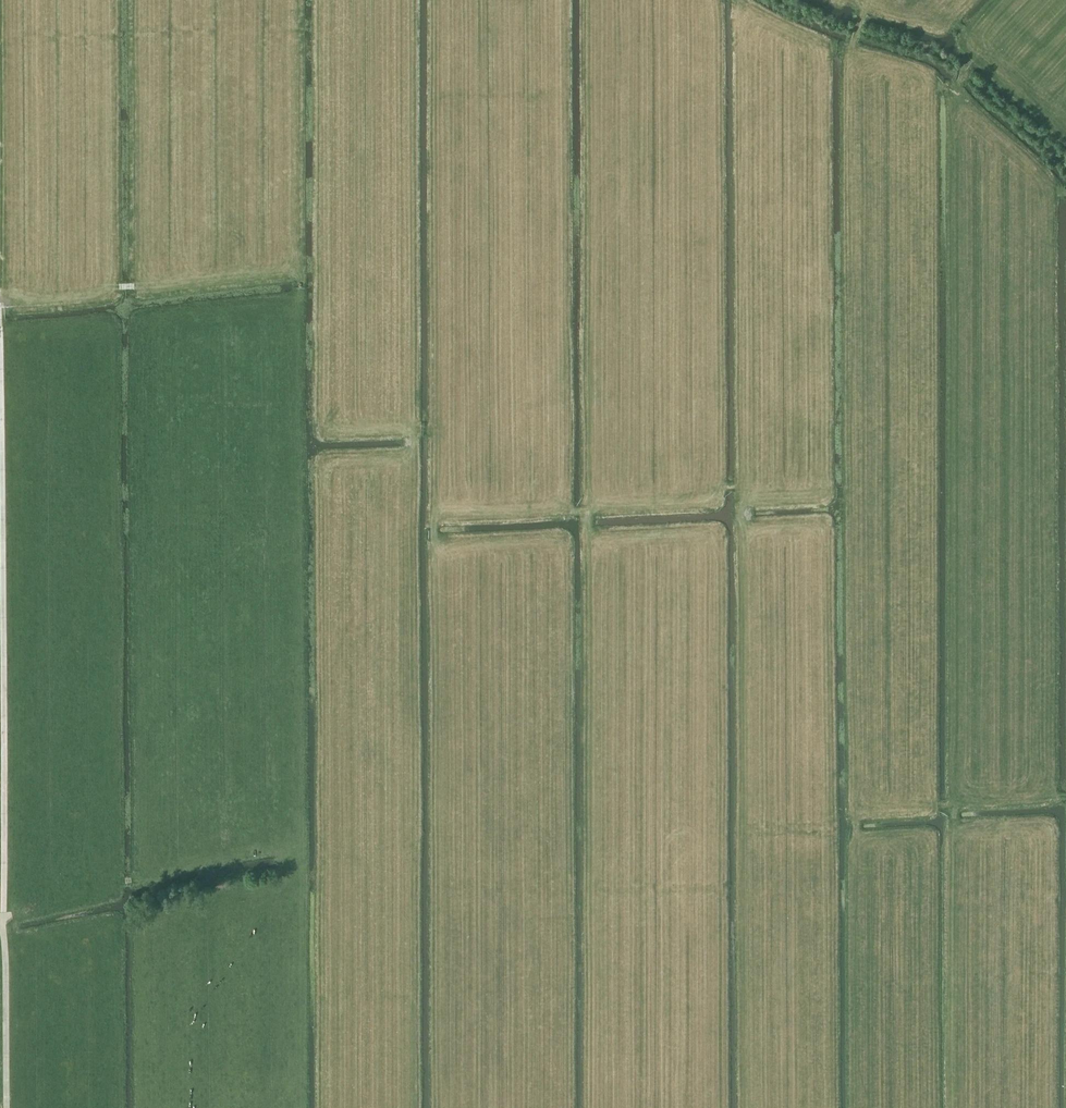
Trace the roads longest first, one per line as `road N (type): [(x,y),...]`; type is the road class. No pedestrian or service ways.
road 1 (track): [(0,527),(2,918),(11,916)]
road 2 (track): [(2,918),(5,1107)]

